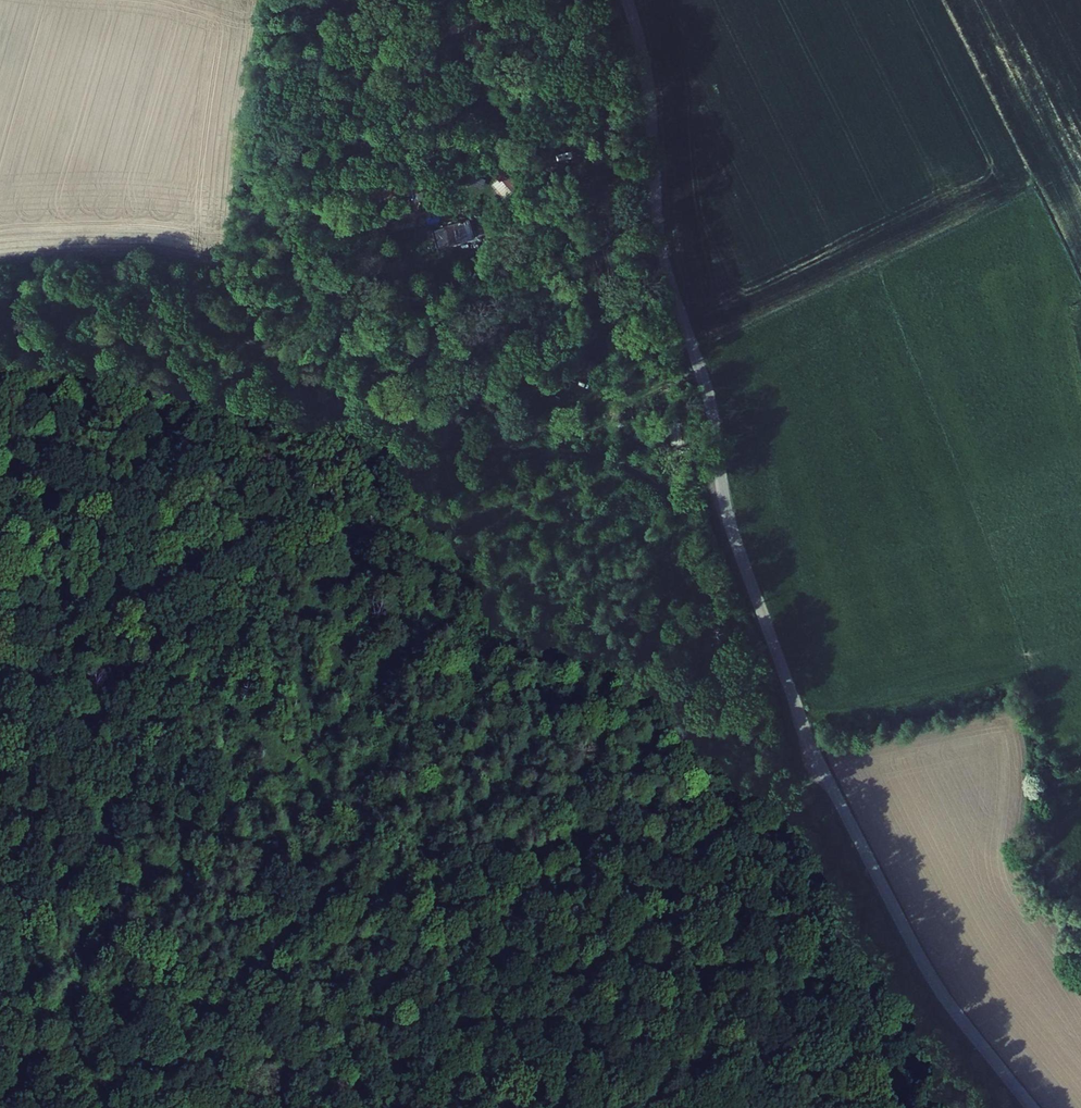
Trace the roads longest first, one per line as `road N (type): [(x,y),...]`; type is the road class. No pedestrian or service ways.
road 1 (residential): [(627,0),(647,82),(659,241),(712,407),(739,551),(812,743),(922,959),(1032,1107)]

